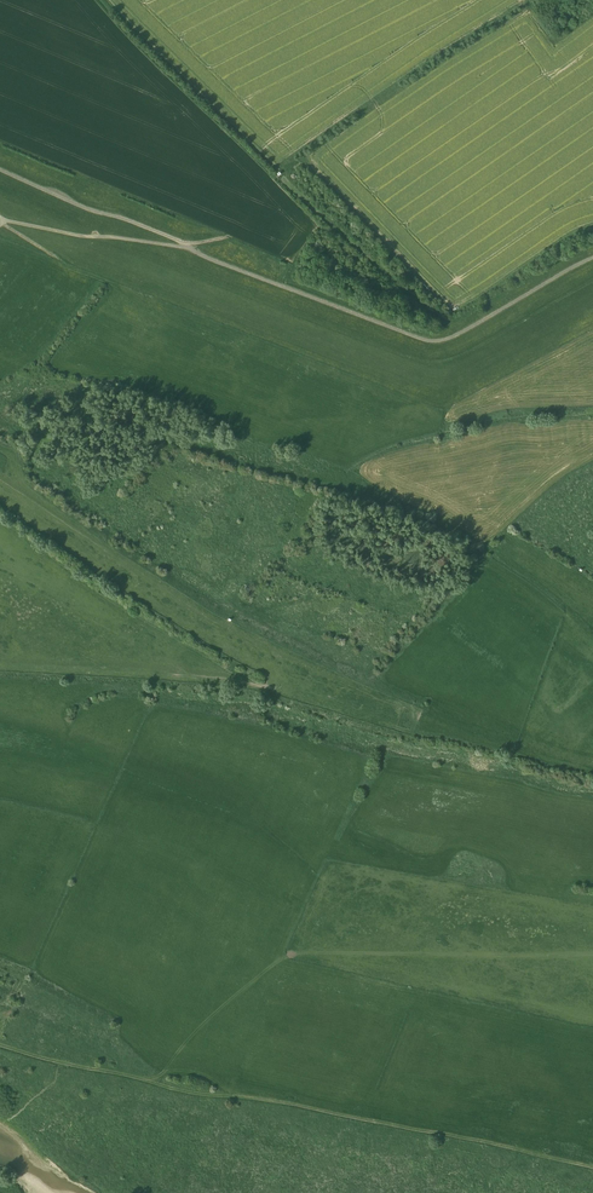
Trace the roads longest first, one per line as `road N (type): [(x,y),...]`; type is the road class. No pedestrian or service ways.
road 1 (track): [(0,169),(426,341),(444,340),(592,257)]
road 2 (track): [(592,1168),(480,1140),(172,1089),(0,1046)]
road 3 (track): [(0,478),(237,634),(422,712)]
road 4 (track): [(0,217),(178,246),(227,237)]

